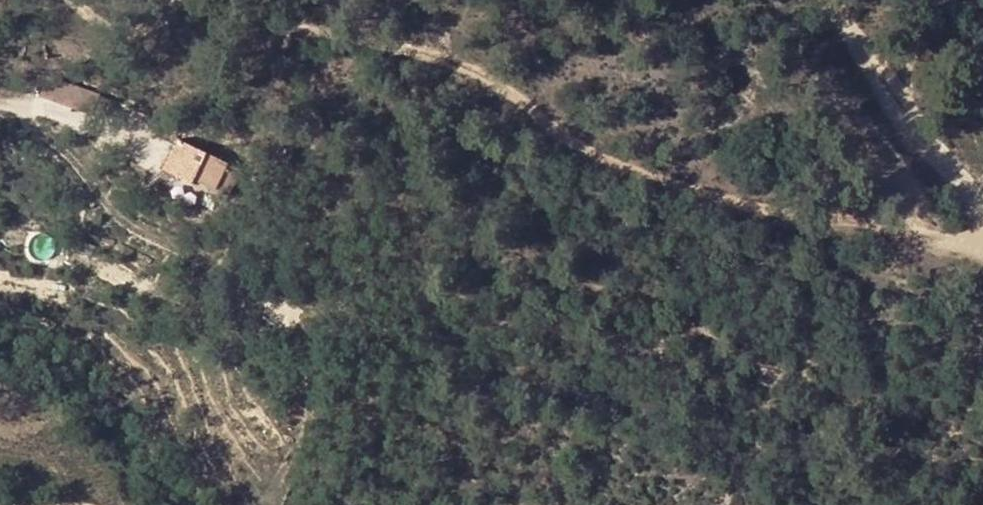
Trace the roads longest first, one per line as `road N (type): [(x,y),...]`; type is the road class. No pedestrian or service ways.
road 1 (track): [(982,235),(848,220),(612,161),(505,84),(394,46),(306,0)]
road 2 (track): [(982,183),(893,103),(834,0)]

